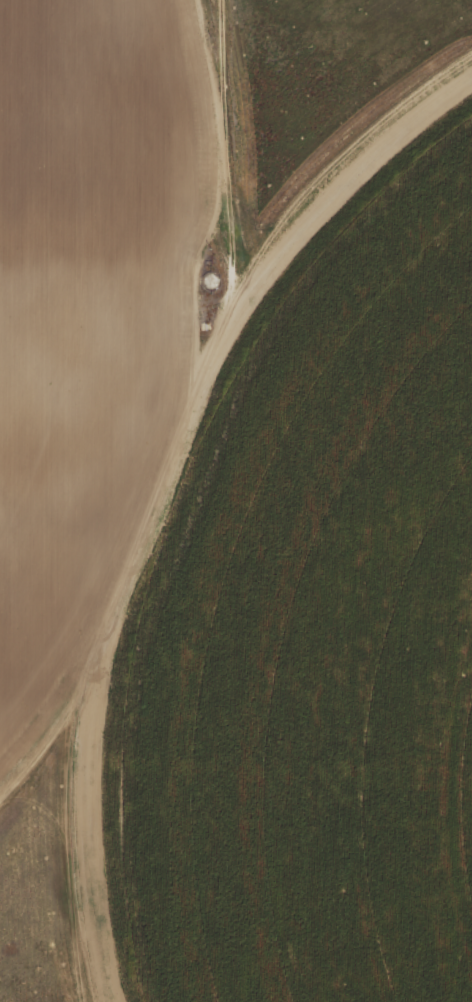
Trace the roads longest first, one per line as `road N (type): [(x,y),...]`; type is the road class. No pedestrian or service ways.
road 1 (residential): [(283,0),(293,173),(277,227)]

